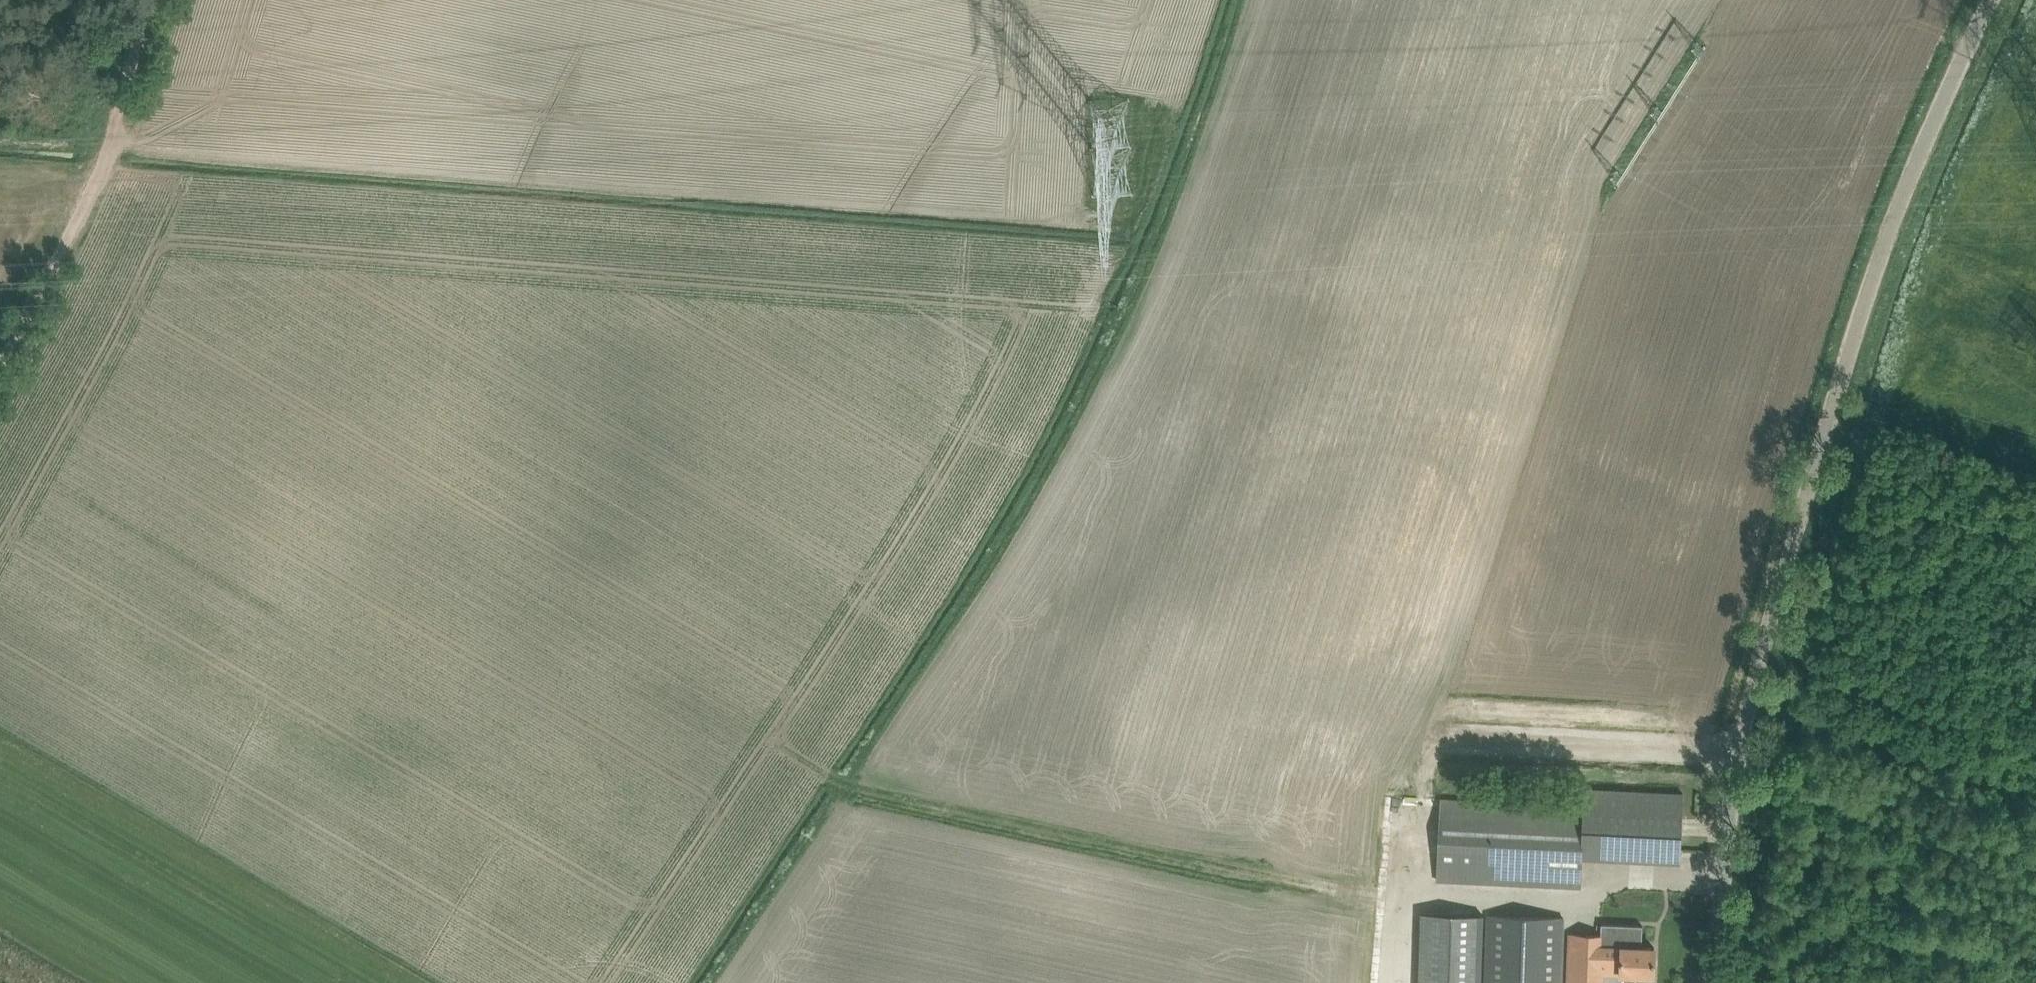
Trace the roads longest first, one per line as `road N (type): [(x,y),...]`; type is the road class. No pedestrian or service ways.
road 1 (unclassified): [(1709,982),(1749,701),(1790,541),(1902,203),(1990,0)]
road 2 (track): [(0,351),(110,155),(154,0)]

